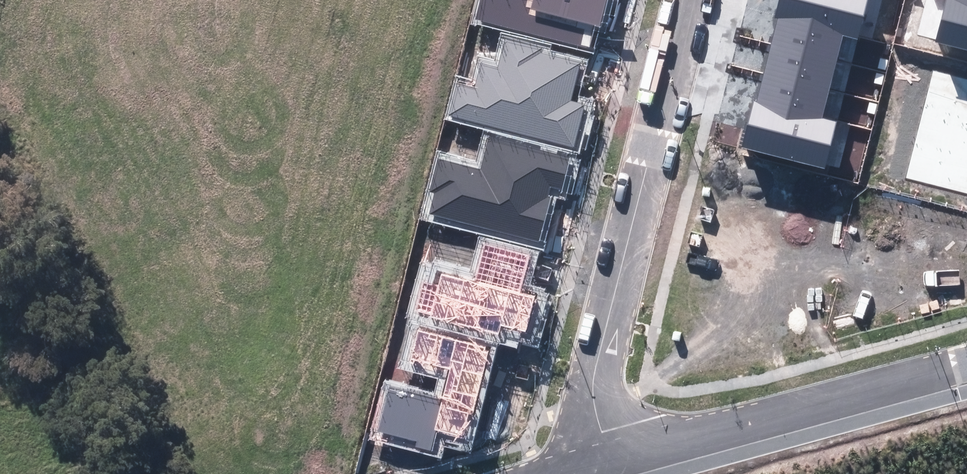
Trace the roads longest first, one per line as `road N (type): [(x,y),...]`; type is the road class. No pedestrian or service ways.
road 1 (residential): [(610,461),(593,386),(688,0)]
road 2 (residential): [(966,366),(610,461)]

